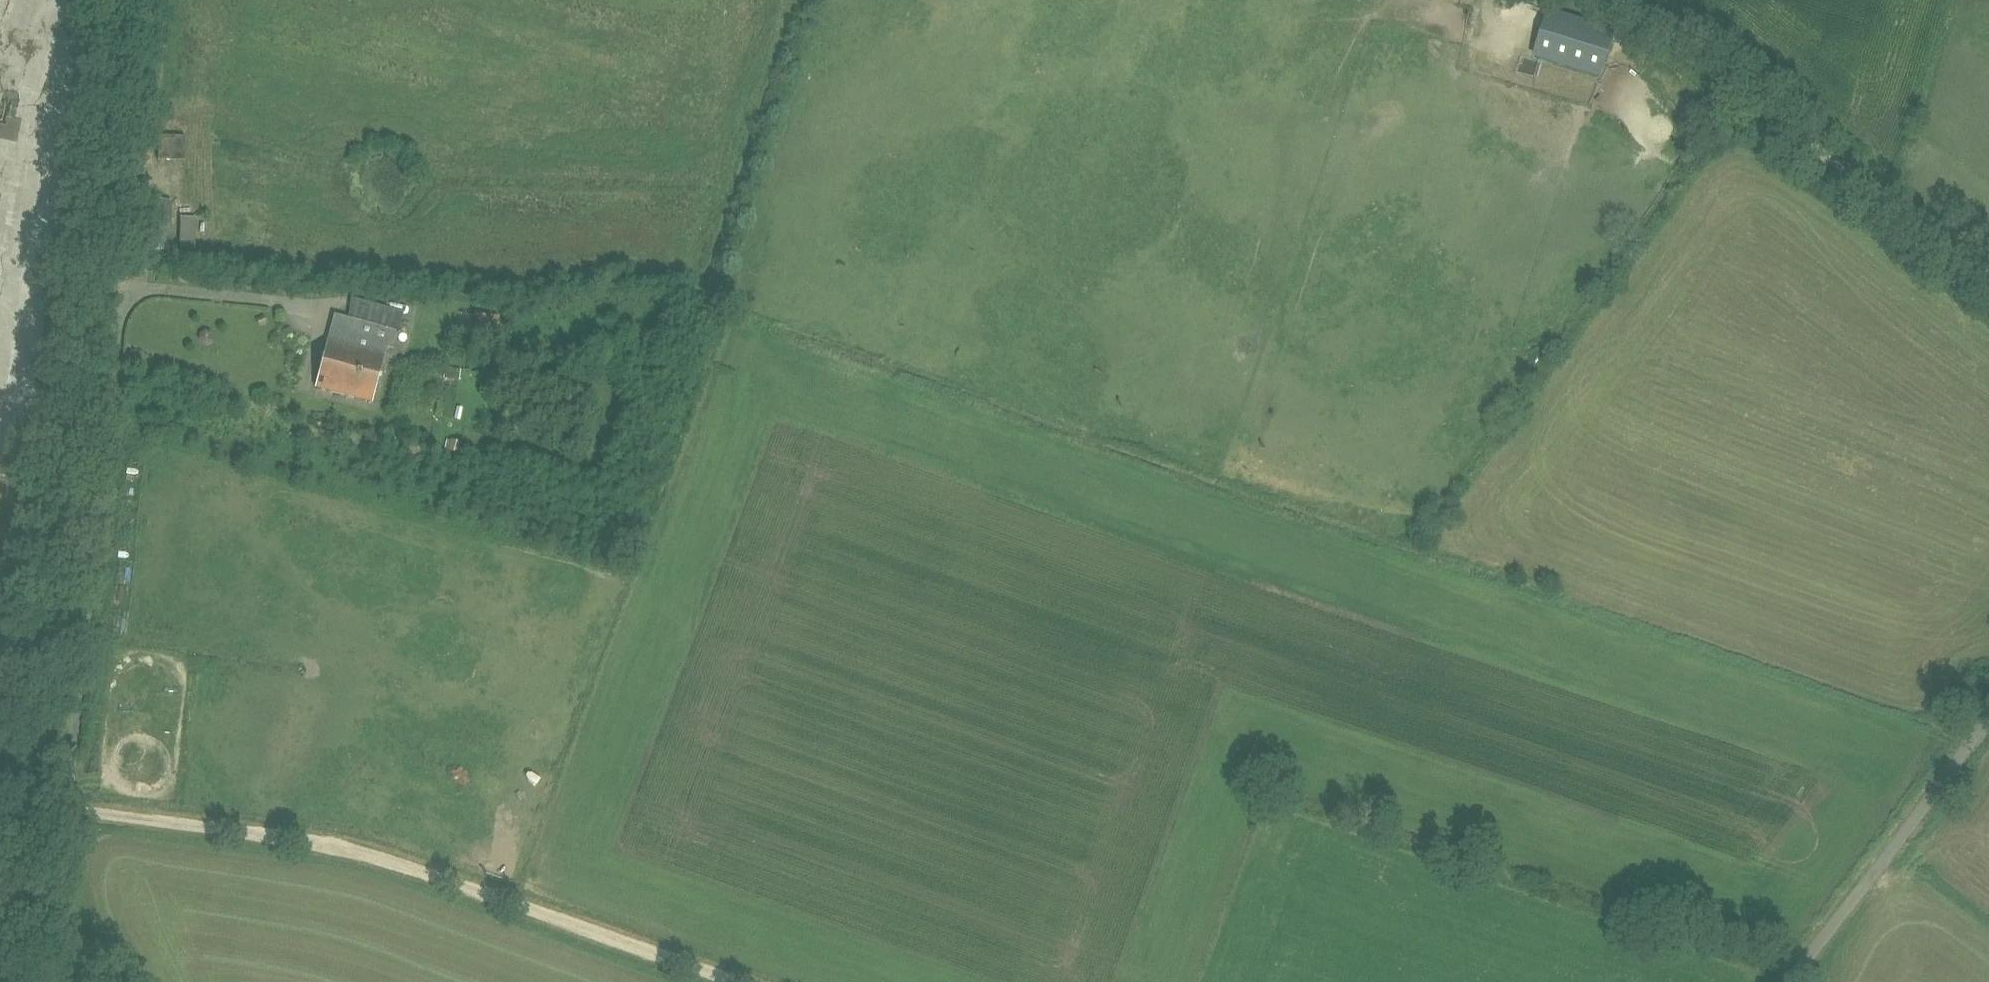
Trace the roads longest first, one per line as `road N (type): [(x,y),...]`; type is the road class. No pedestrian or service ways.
road 1 (track): [(729,981),(381,856),(152,819)]
road 2 (track): [(1988,290),(1647,47),(1590,10),(1554,0)]
road 3 (unclassified): [(1788,981),(1988,713)]
road 4 (unclassified): [(0,798),(152,819)]

